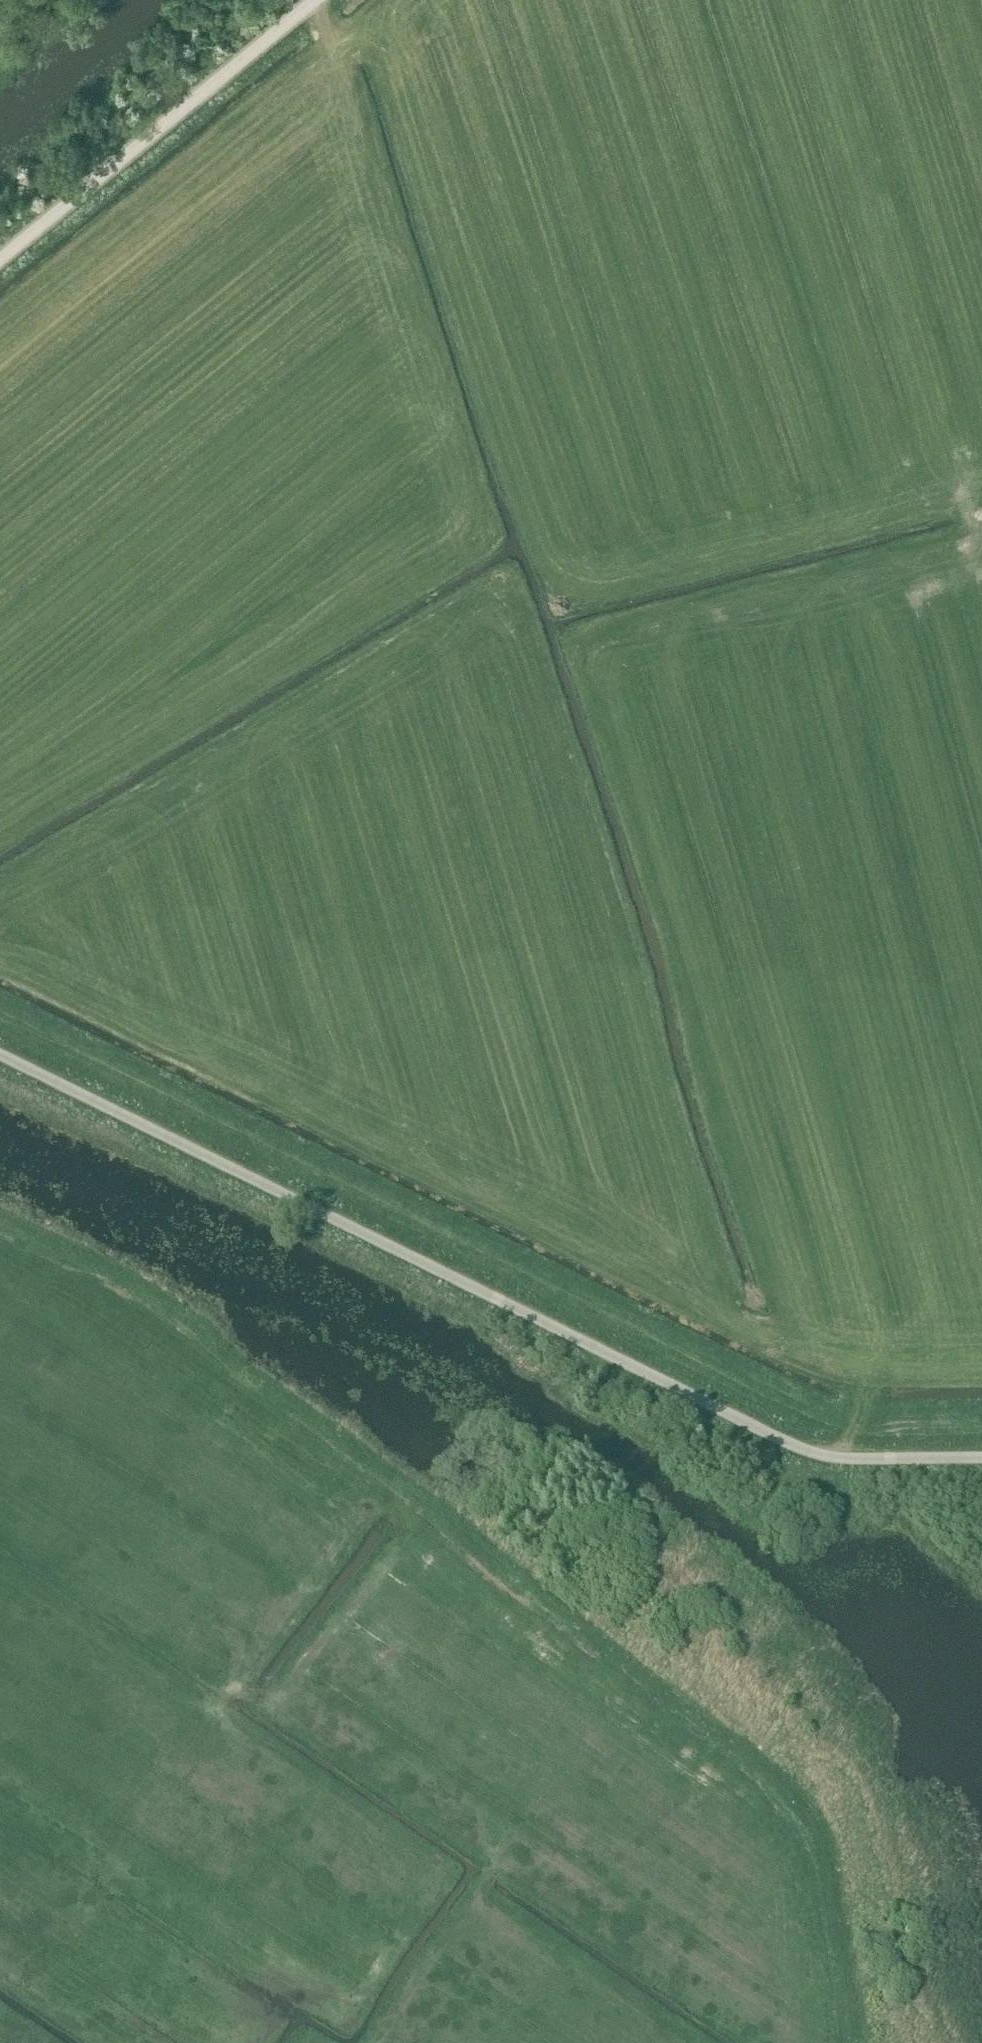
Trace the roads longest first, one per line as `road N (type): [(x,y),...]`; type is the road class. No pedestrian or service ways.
road 1 (unclassified): [(981,1467),(822,1463),(769,1444),(0,1063)]
road 2 (unclassified): [(0,266),(329,0)]

